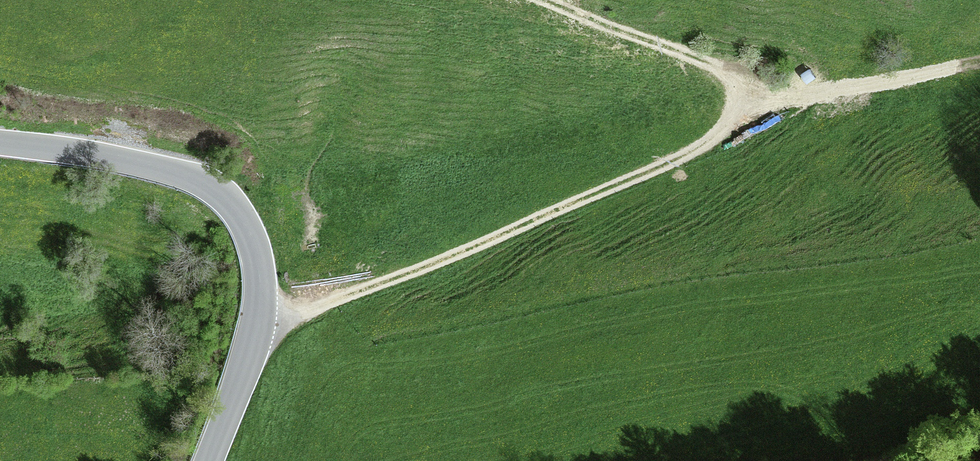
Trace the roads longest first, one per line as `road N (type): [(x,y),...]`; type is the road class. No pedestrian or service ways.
road 1 (track): [(261,313),(328,301),(651,176),(733,118),(737,89),(722,70),(542,0)]
road 2 (tertiary): [(207,460),(261,313),(263,282),(246,223),(230,201),(174,173),(0,144)]
road 3 (track): [(738,102),(979,62)]

